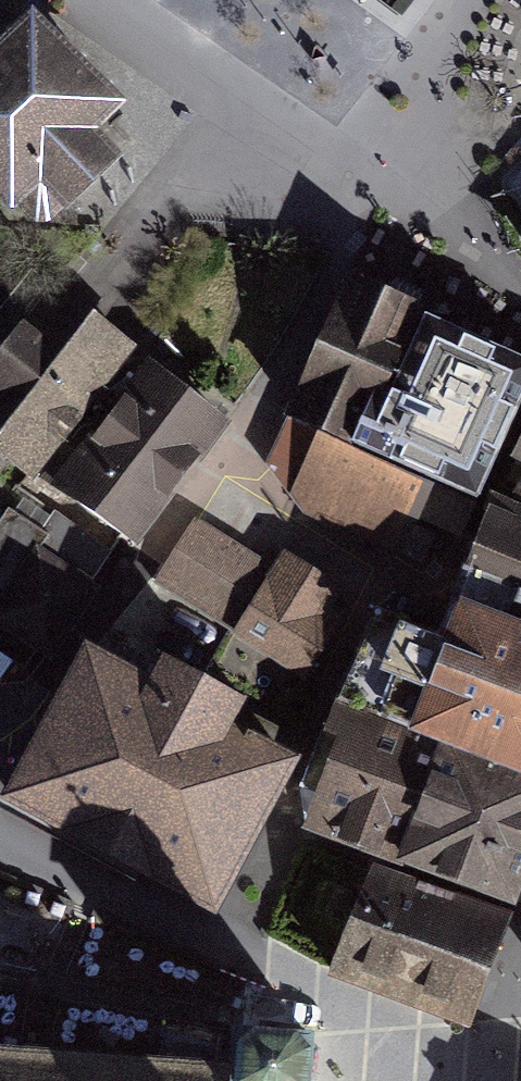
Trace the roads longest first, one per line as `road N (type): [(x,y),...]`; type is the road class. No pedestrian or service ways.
road 1 (residential): [(460,1080),(0,848)]

